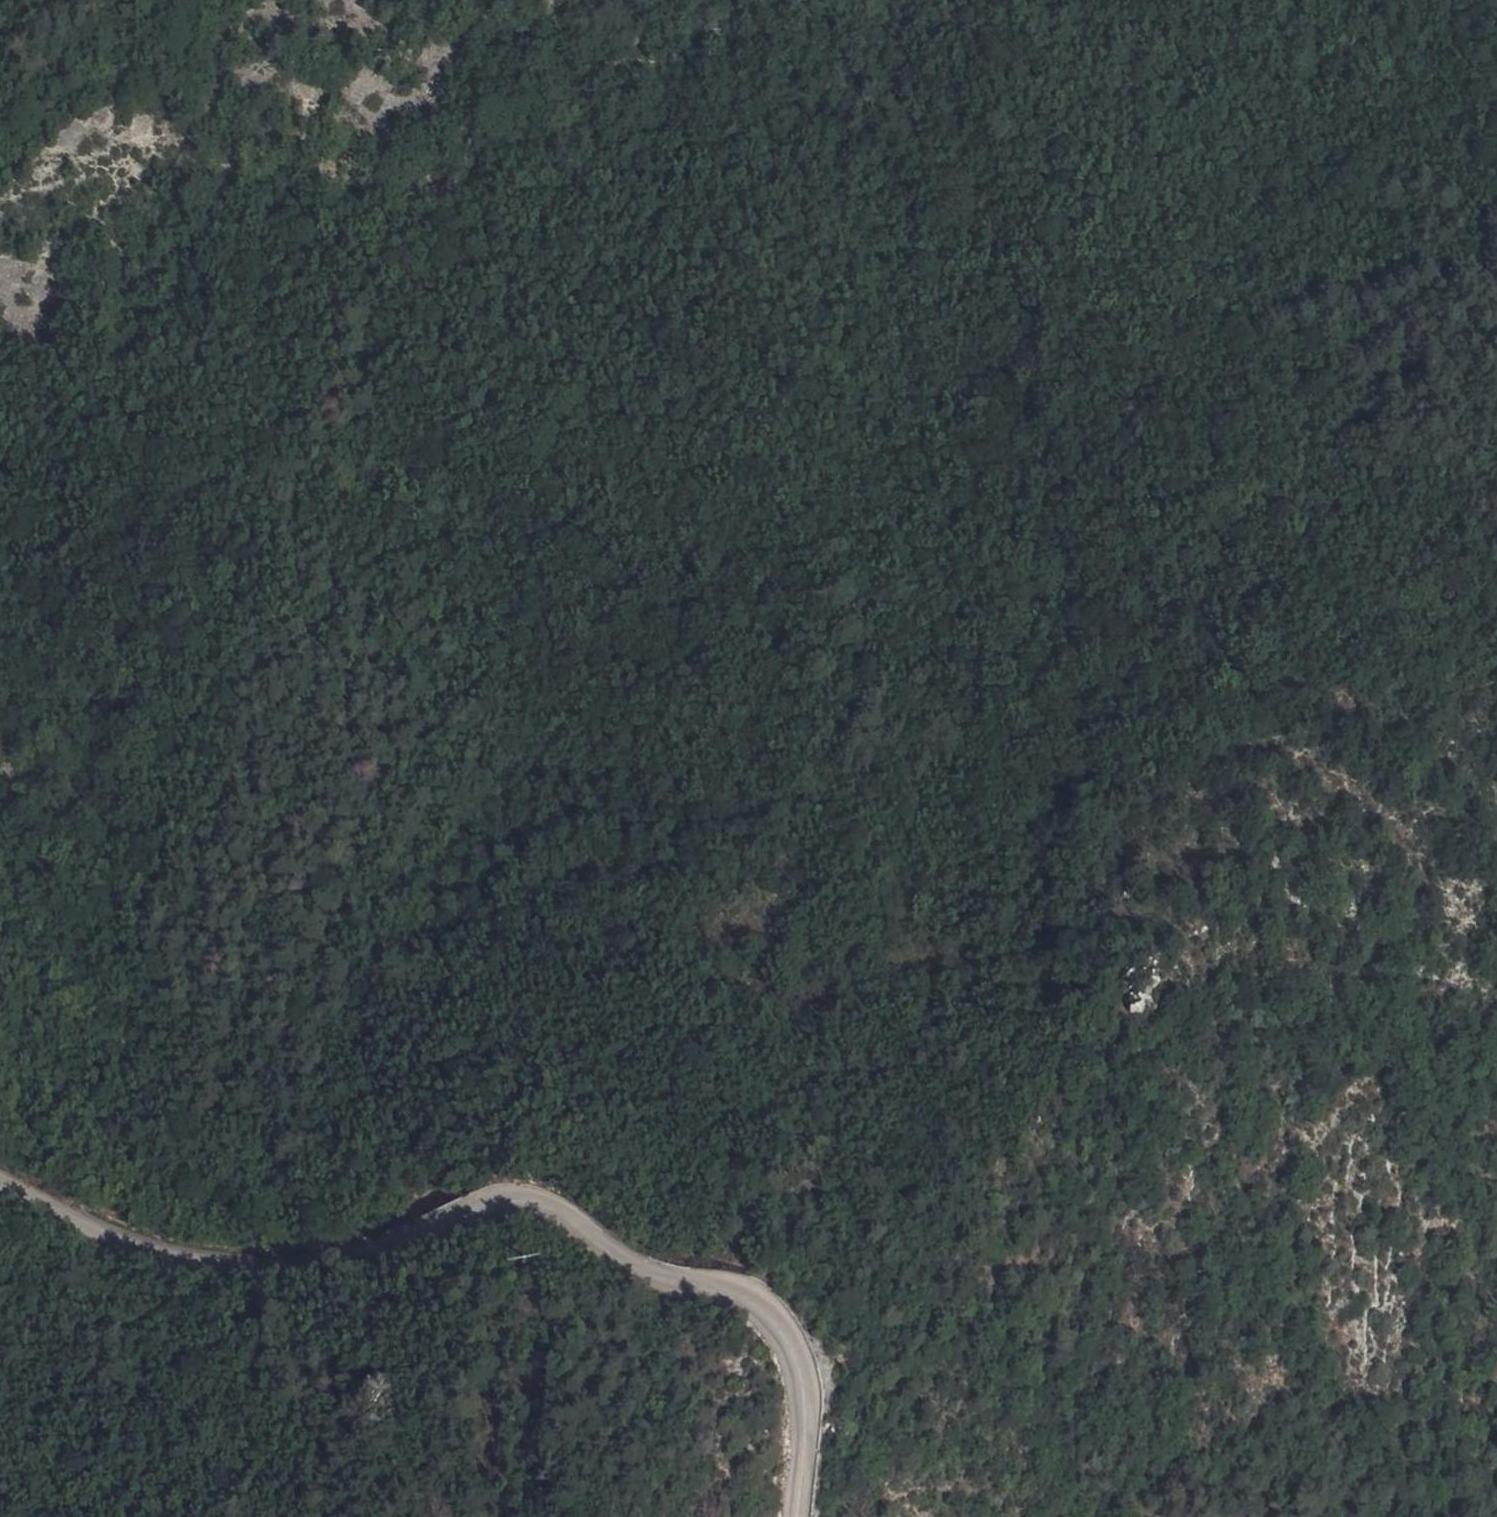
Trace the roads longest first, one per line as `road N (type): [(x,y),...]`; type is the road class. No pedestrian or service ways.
road 1 (secondary): [(0,1182),(138,1237),(284,1257),(346,1249),(512,1194),(549,1200),(662,1272),(735,1282),(771,1301),(795,1337),(810,1400),(800,1516)]

